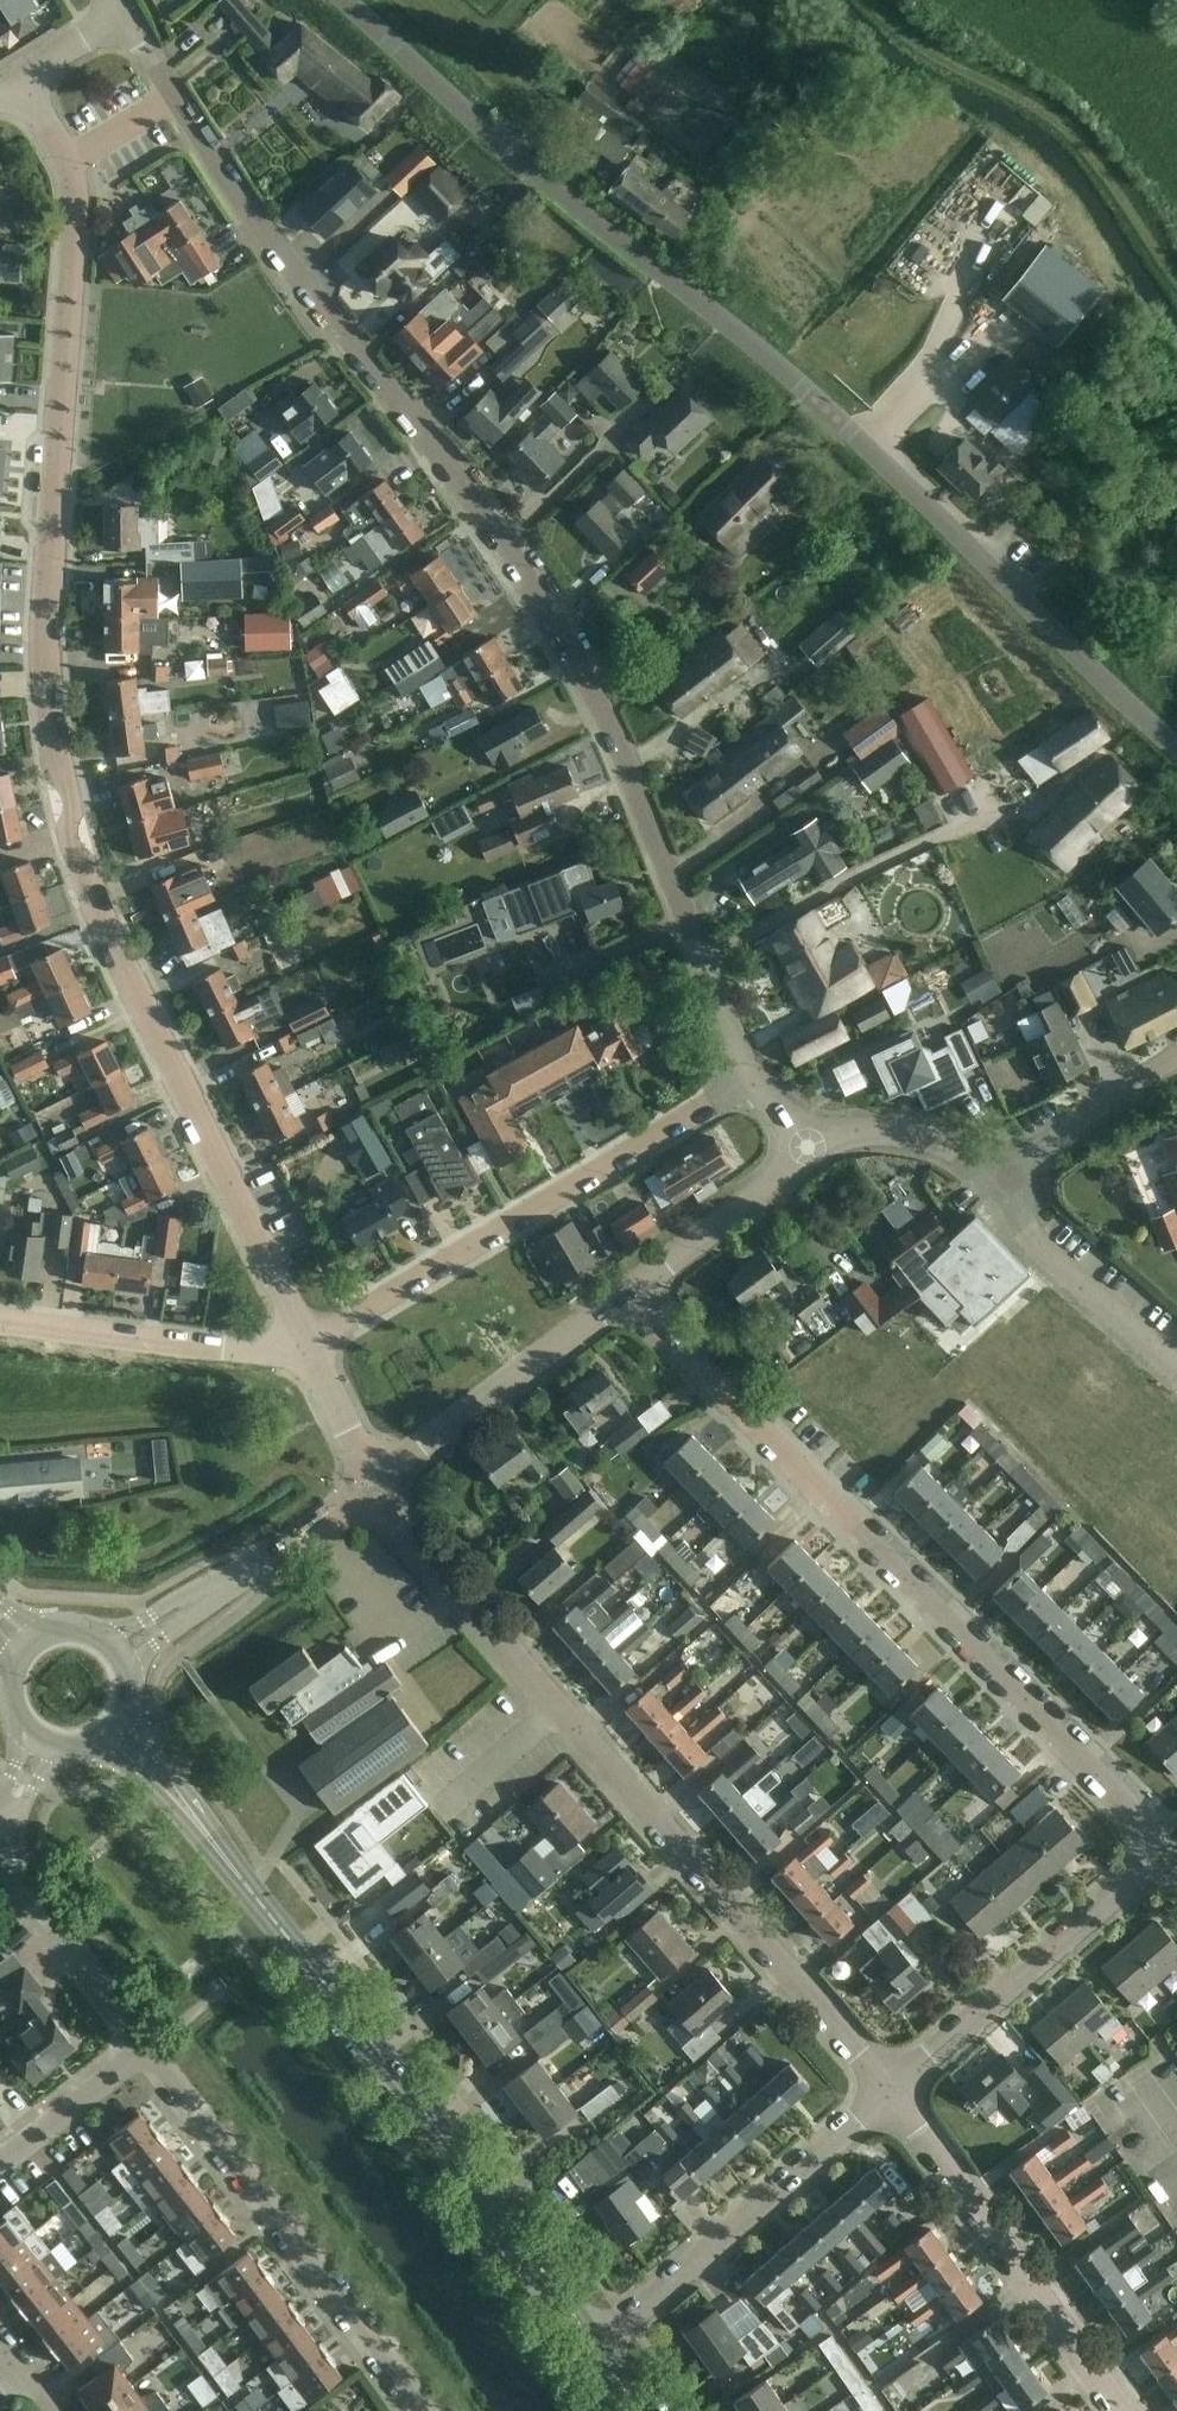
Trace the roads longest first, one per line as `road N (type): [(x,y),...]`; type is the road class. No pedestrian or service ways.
road 1 (residential): [(308,1346),(95,903),(69,815),(46,663),(66,158),(14,81)]
road 2 (residential): [(753,1075),(596,696),(462,485),(317,302),(125,19)]
road 3 (unclassified): [(1176,743),(807,390),(594,224),(346,0)]
road 4 (residential): [(884,2094),(377,1486)]
road 5 (residential): [(1160,1852),(1130,1811),(628,1292)]
road 6 (tertiary): [(598,2329),(257,1898),(110,1734)]
road 7 (residential): [(308,1346),(753,1075)]
road 8 (residential): [(424,2410),(153,2057)]
road 9 (residential): [(1122,2410),(884,2094)]
road 10 (residential): [(598,2329),(884,2094)]
road 11 (residential): [(884,2094),(1160,1852)]
road 12 (residential): [(377,1486),(628,1292)]
road 13 (residential): [(308,1346),(226,1344),(0,1315)]
road 14 (unclassified): [(117,1653),(377,1486)]
road 15 (residential): [(1176,1363),(1025,1227),(997,1175)]
road 16 (residential): [(628,1292),(809,1148)]
road 17 (residential): [(997,1175),(1176,1053)]
road 18 (residential): [(997,1175),(926,1134),(850,1133),(809,1148)]
road 19 (residential): [(0,2177),(153,2057)]
road 20 (residential): [(153,2057),(51,1920)]
road 21 (residential): [(377,1486),(308,1346)]
road 22 (residential): [(14,81),(125,19)]

